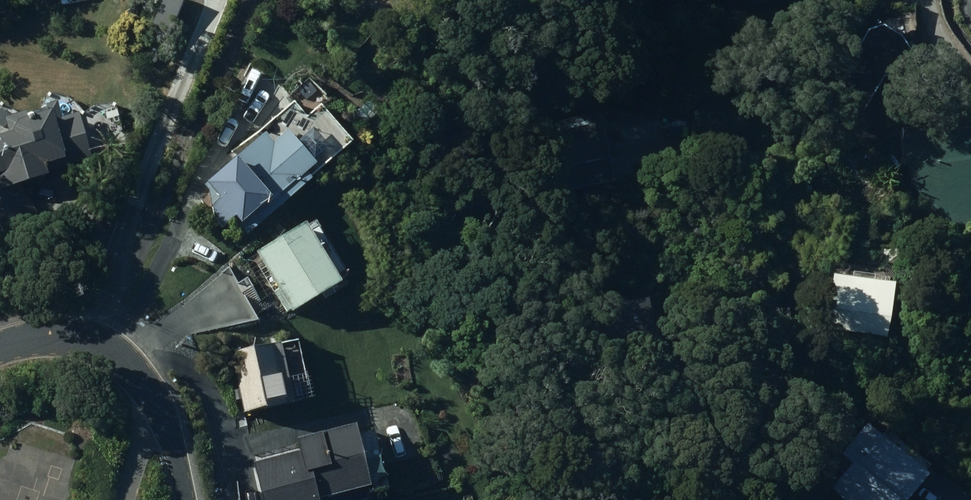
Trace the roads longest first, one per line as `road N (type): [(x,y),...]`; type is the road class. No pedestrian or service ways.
road 1 (residential): [(187,499),(164,422),(140,378),(111,351),(57,336),(0,347)]

